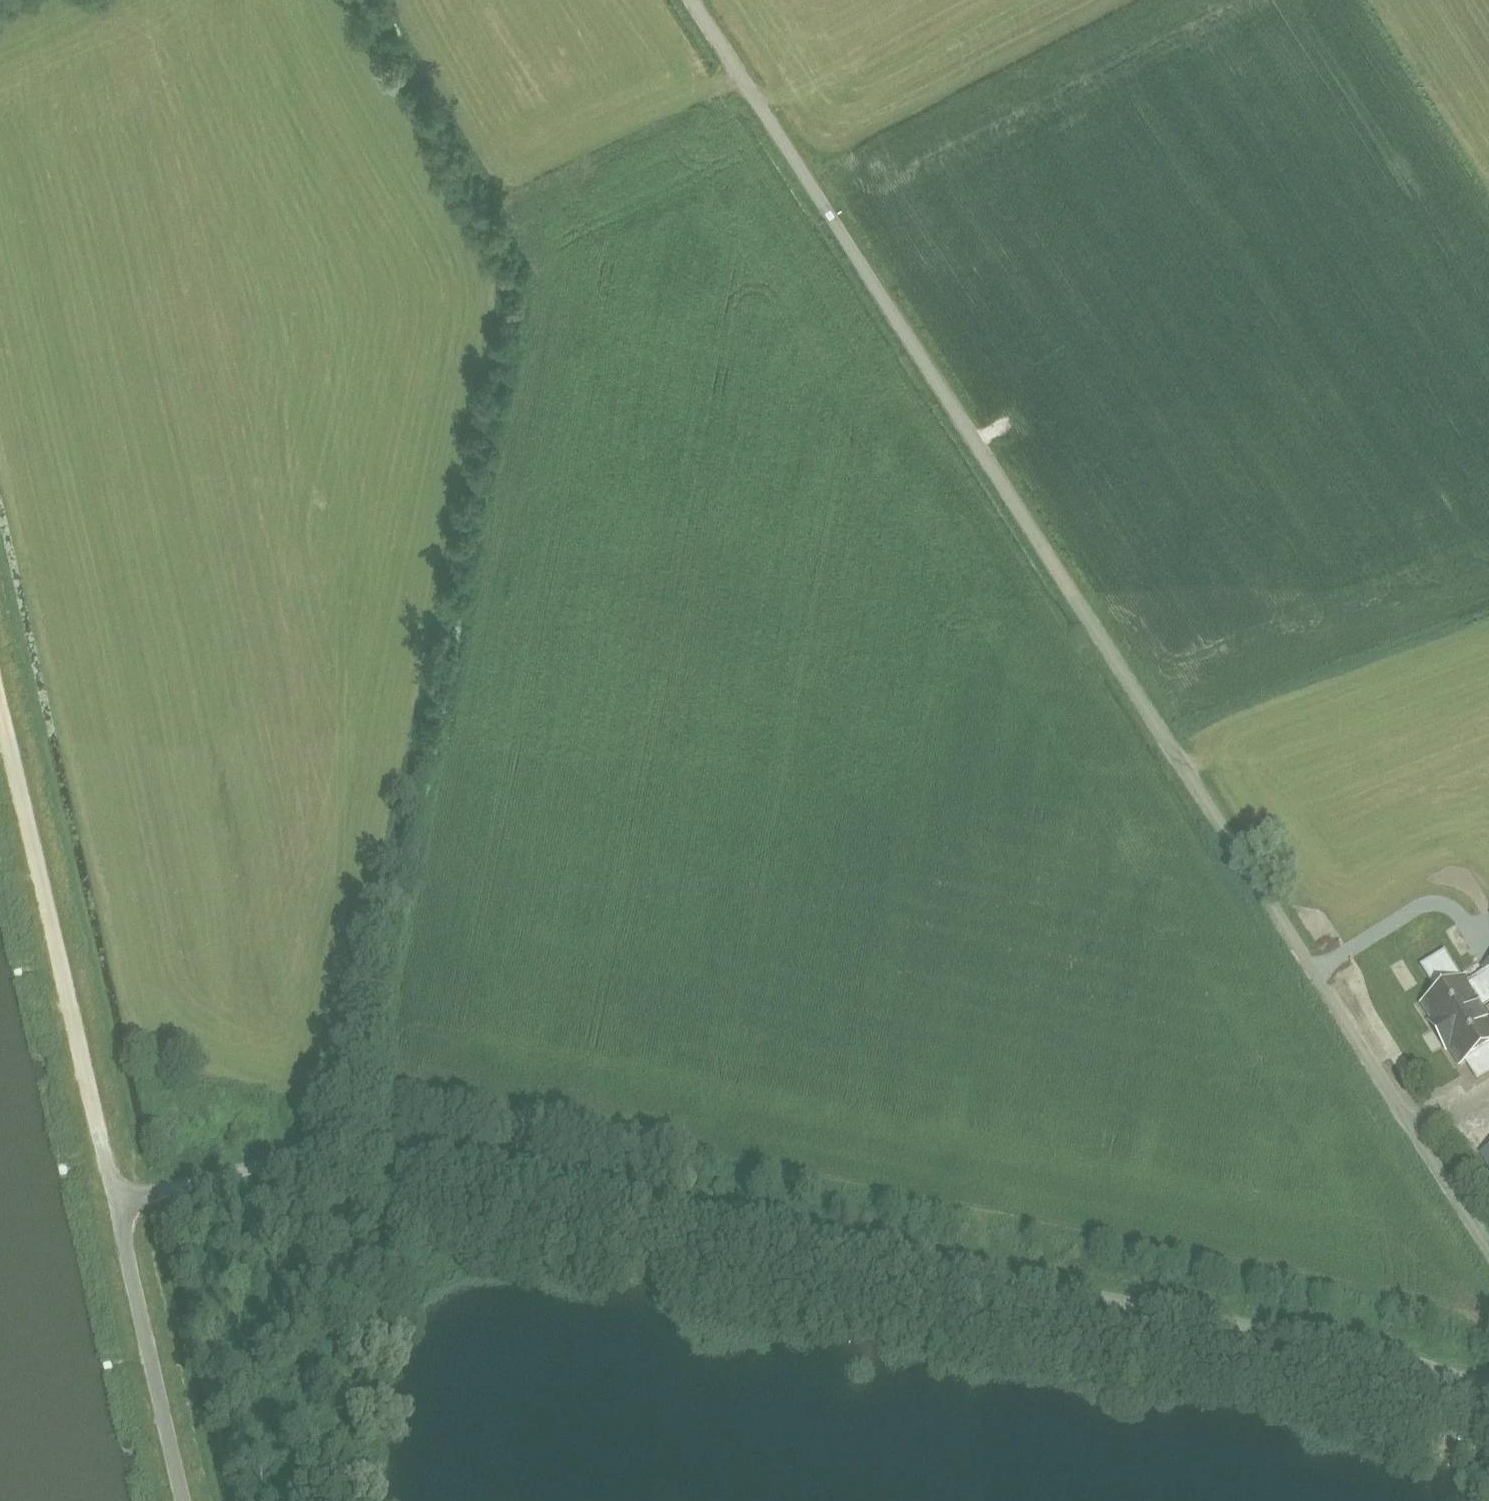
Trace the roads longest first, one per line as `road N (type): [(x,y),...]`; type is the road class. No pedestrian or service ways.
road 1 (unclassified): [(183,1500),(116,1203),(312,1155),(401,1157),(1389,1357),(1488,1387)]
road 2 (unclassified): [(1488,1255),(691,0)]
road 3 (track): [(0,700),(116,1203)]

